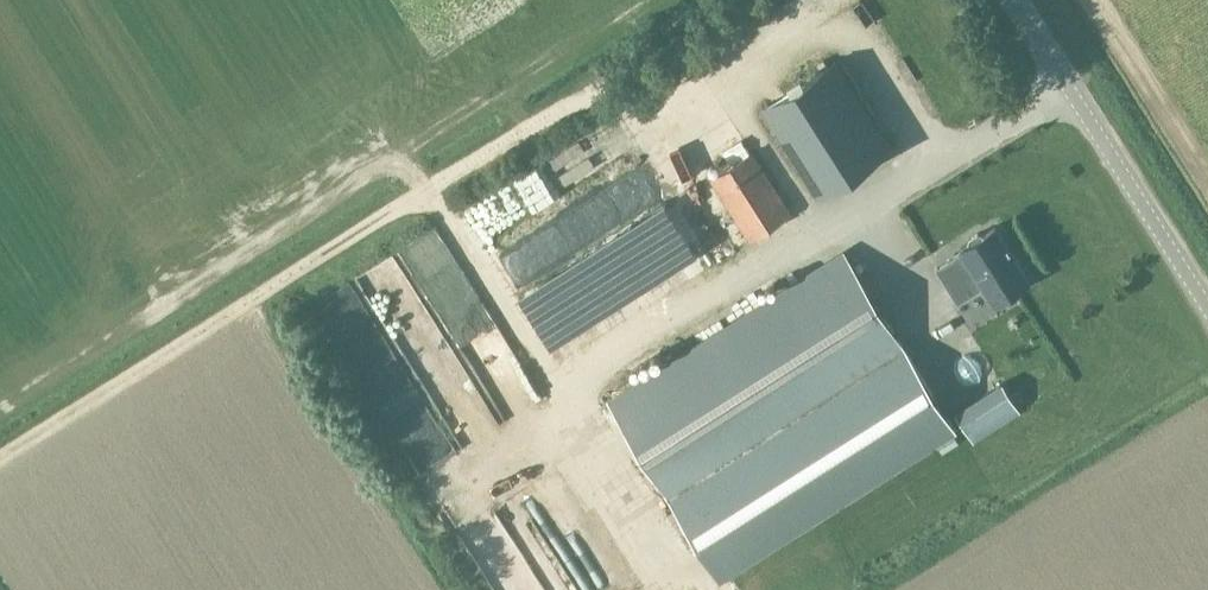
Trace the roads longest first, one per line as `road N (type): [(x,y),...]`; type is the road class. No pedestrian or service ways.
road 1 (unclassified): [(1207,310),(1012,0)]

